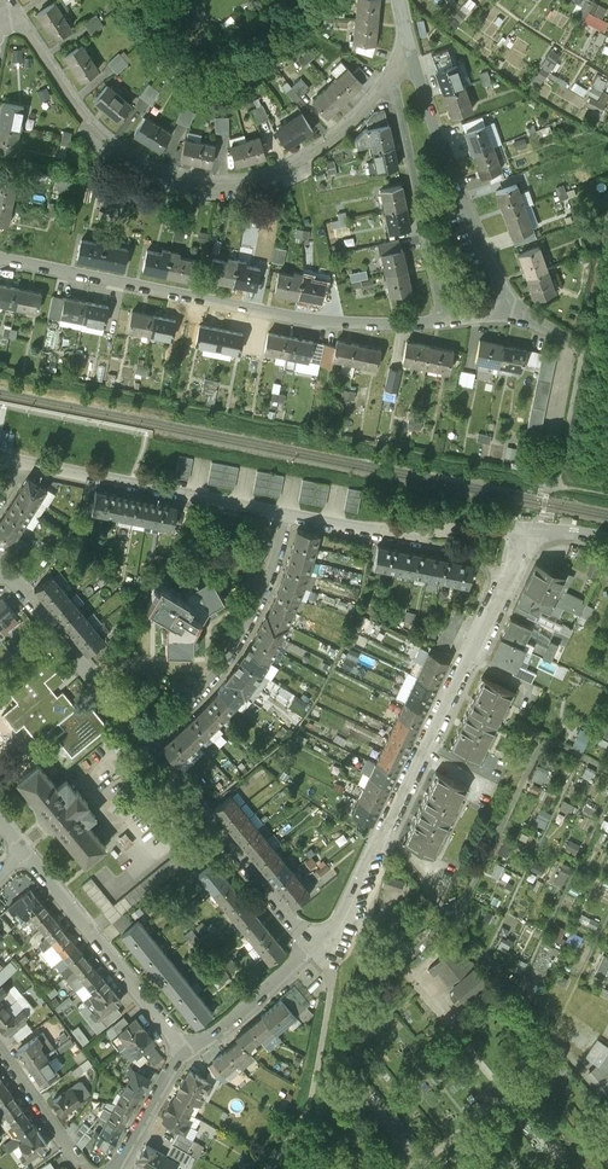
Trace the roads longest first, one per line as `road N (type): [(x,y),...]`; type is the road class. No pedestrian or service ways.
road 1 (residential): [(391,77),(350,128),(292,170),(246,186),(190,184),(136,162),(110,141),(15,12)]
road 2 (residential): [(0,258),(283,318),(443,319)]
road 3 (residential): [(497,592),(343,915),(318,950)]
road 4 (residential): [(504,312),(500,283),(452,175),(408,41)]
road 5 (residential): [(149,743),(220,677),(248,637),(296,514)]
road 6 (residential): [(28,463),(296,514)]
road 7 (residential): [(149,743),(318,950)]
road 8 (residential): [(28,850),(192,1054)]
road 9 (residential): [(443,319),(391,77)]
road 10 (residential): [(3,567),(149,743)]
road 11 (residential): [(318,950),(192,1054)]
road 12 (residential): [(0,1050),(93,1168)]
road 13 (residential): [(192,1054),(120,1168)]
road 14 (residential): [(394,531),(527,530)]
road 15 (residential): [(394,531),(475,552),(492,566),(497,592)]

